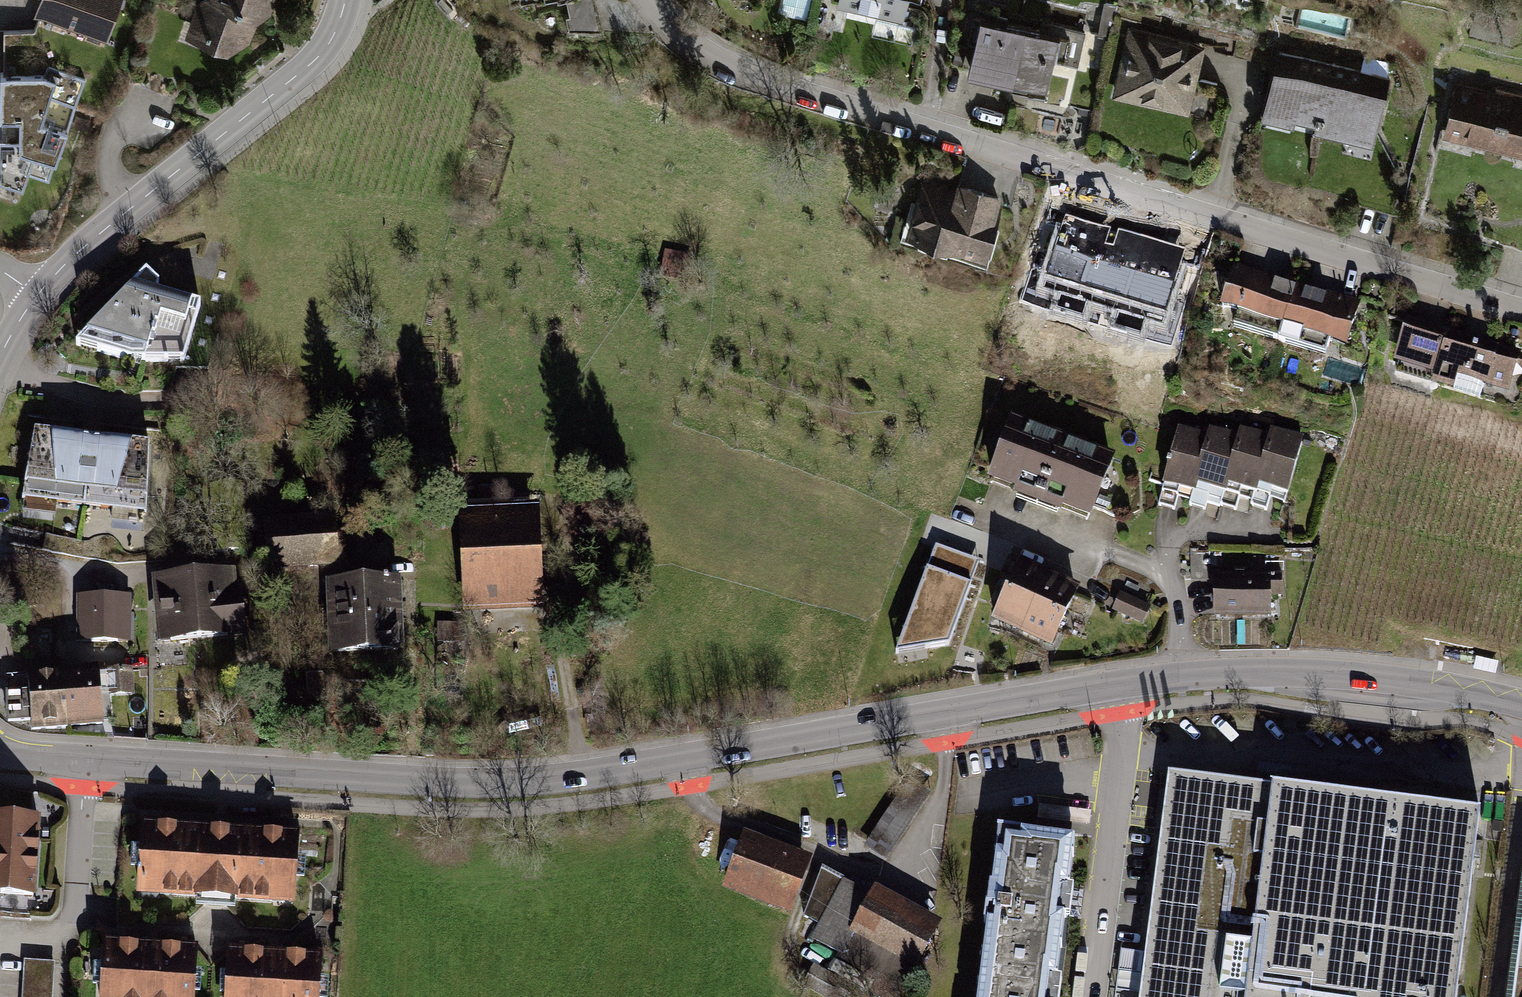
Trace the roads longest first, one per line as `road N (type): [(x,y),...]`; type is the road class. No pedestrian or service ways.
road 1 (tertiary): [(0,750),(48,762),(475,784),(661,767),(1118,686),(1289,672),(1393,681),(1521,708)]
road 2 (residential): [(647,0),(681,37),(782,87),(1521,311)]
road 3 (tertiary): [(345,0),(321,53),(35,296)]

